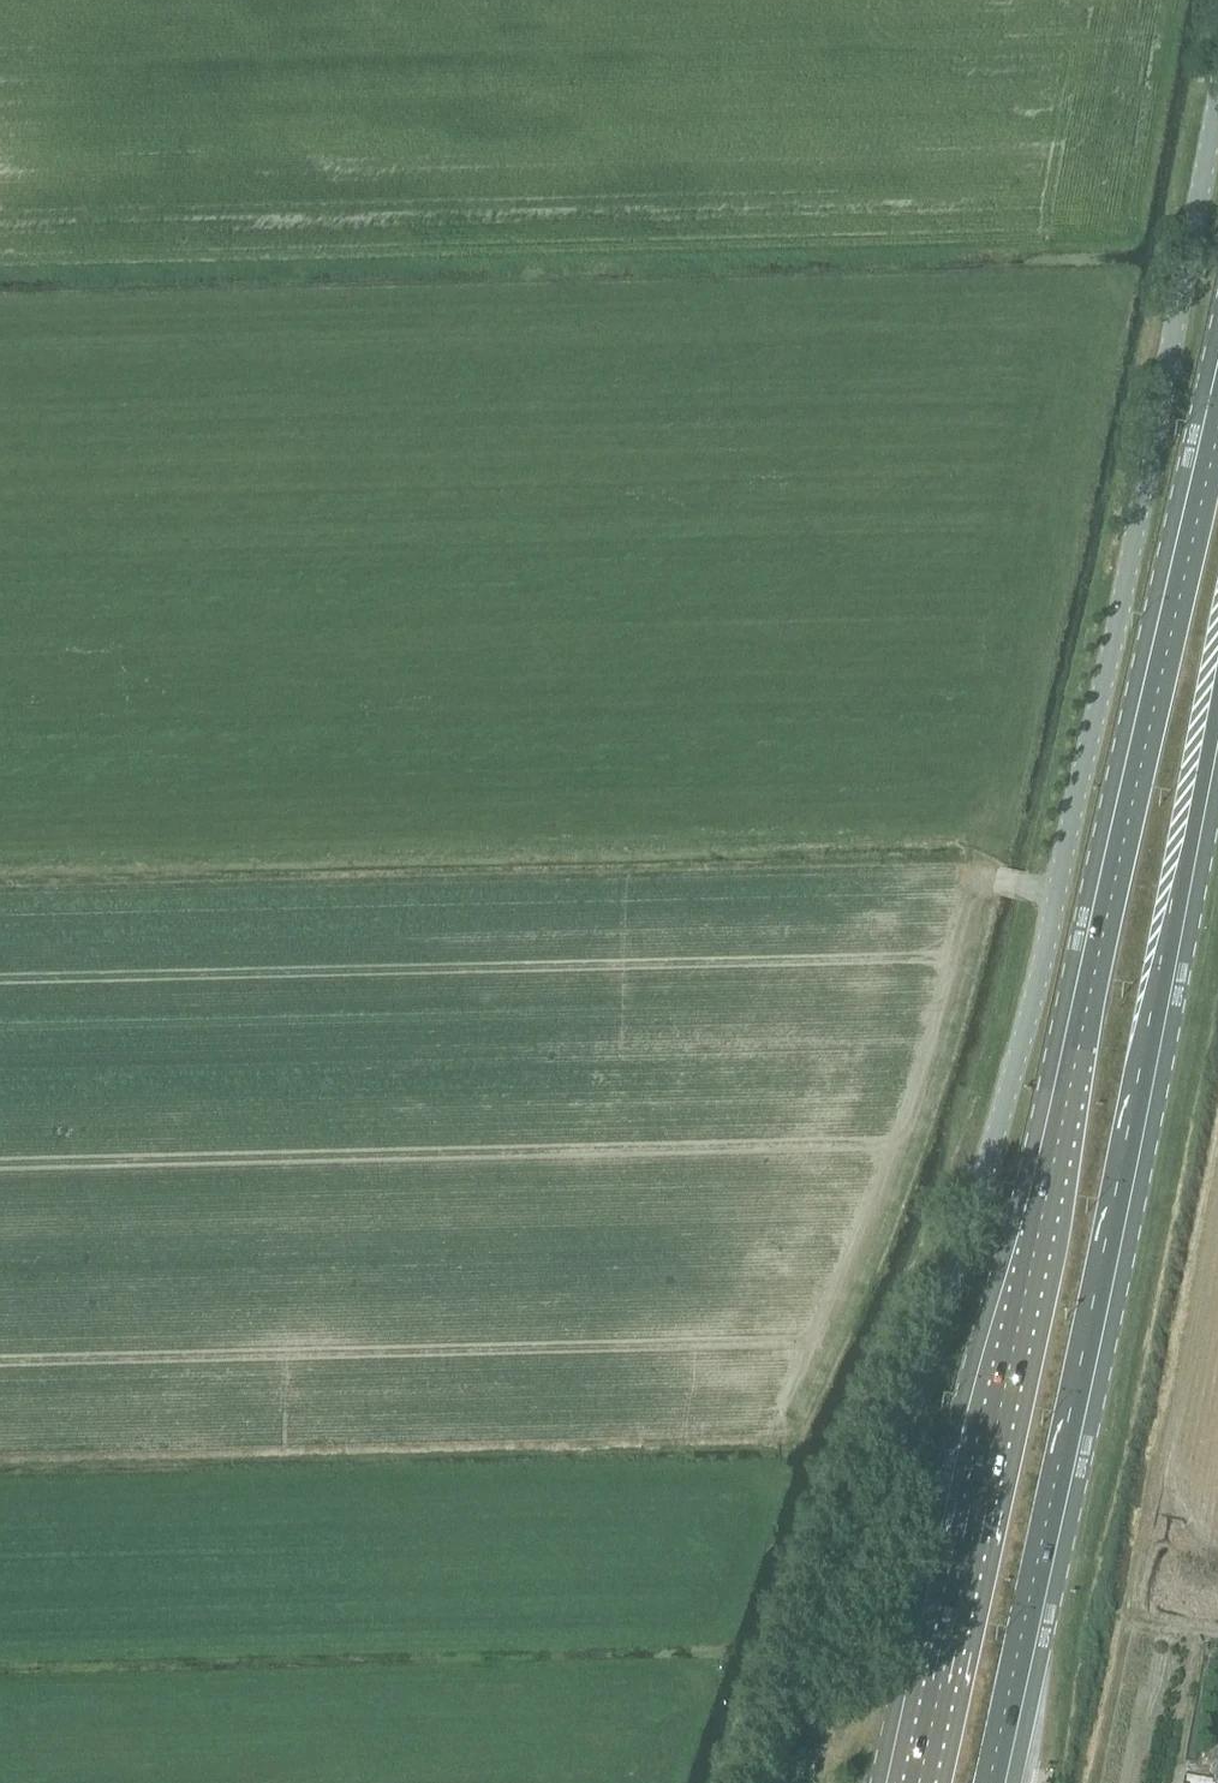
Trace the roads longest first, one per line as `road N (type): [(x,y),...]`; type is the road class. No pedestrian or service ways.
road 1 (unclassified): [(763,1782),(817,1587),(986,1161),(1054,894),(1217,54)]
road 2 (primary): [(1217,390),(920,1782)]
road 3 (primary): [(994,1782),(1217,739)]

